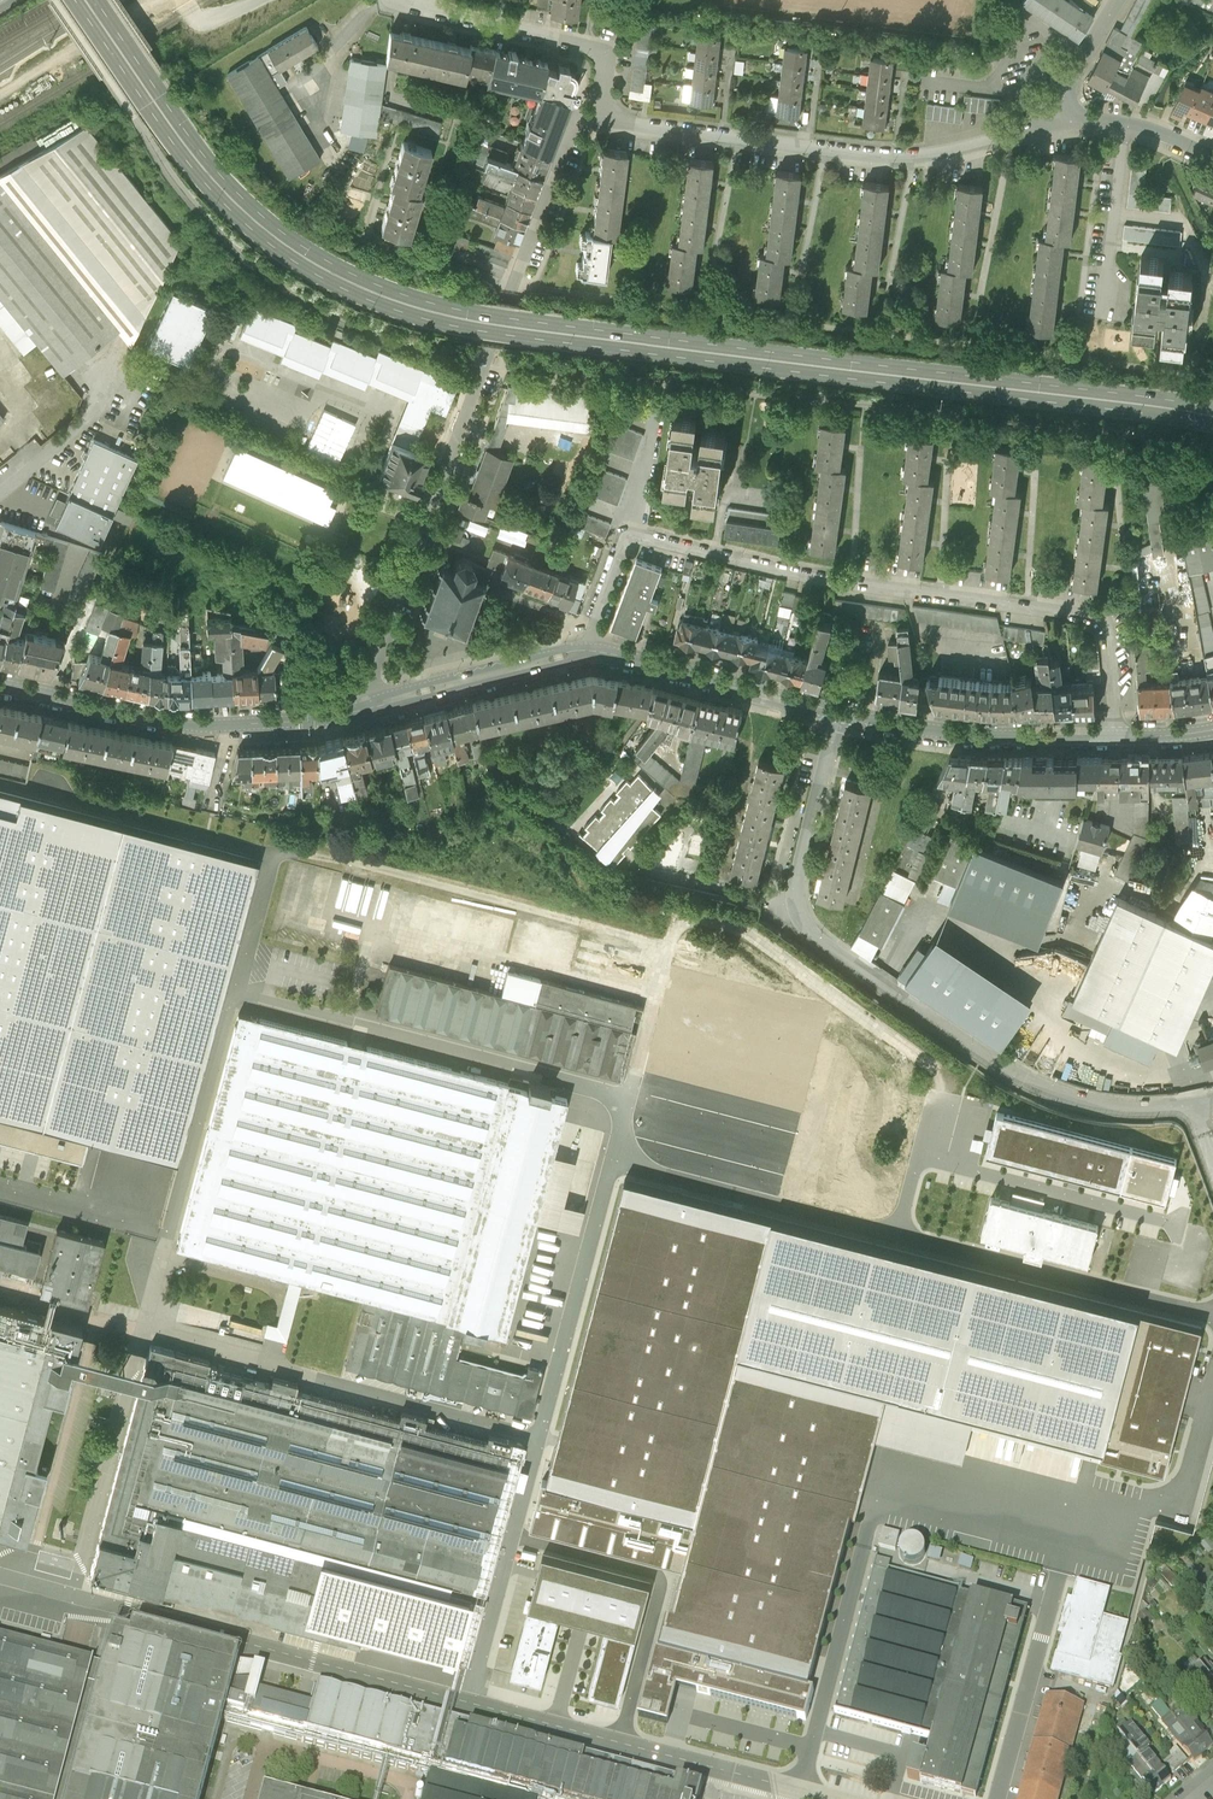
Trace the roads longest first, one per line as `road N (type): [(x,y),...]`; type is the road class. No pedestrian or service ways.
road 1 (primary): [(87,0),(221,184),(260,222),(351,281),(409,304),(523,326),(1212,416)]
road 2 (residential): [(1116,736),(1108,634),(1094,615),(853,585),(649,538),(622,546),(593,651)]
road 3 (residential): [(1212,1102),(1110,1109),(1021,1082),(816,939),(798,912),(797,880),(838,711)]
road 4 (residential): [(373,705),(368,684),(572,130),(578,122),(602,121)]
road 5 (residential): [(1061,123),(894,156),(602,121)]
road 6 (tertiary): [(0,683),(187,725),(308,719),(373,705)]
road 7 (tertiary): [(838,711),(960,733),(1116,736)]
road 8 (residential): [(602,121),(604,72),(591,47),(416,0)]
road 9 (tertiary): [(593,651),(838,711)]
road 10 (tertiary): [(373,705),(593,651)]
road 11 (residential): [(1212,156),(1126,125),(1061,123)]
road 12 (unclassified): [(1061,123),(1071,75),(1119,0)]

